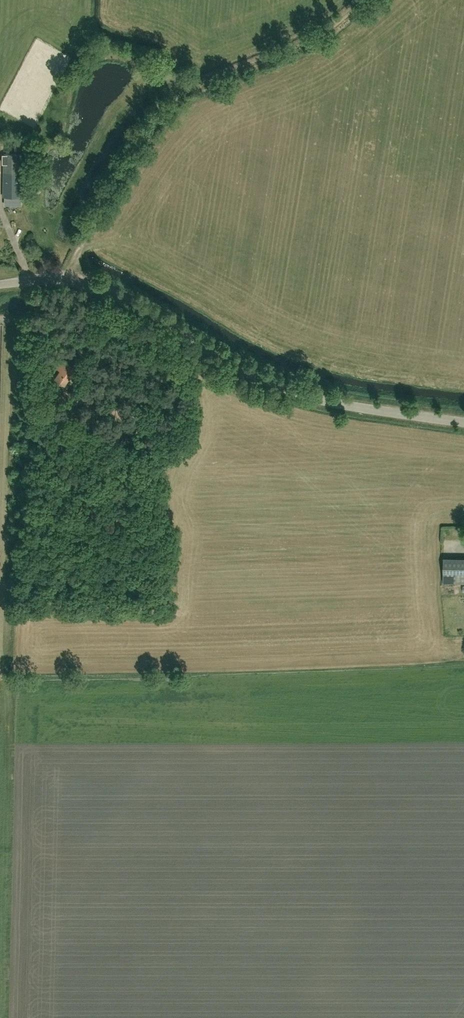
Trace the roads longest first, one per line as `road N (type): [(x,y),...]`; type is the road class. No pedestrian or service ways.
road 1 (unclassified): [(0,284),(94,286),(297,392),(463,422)]

